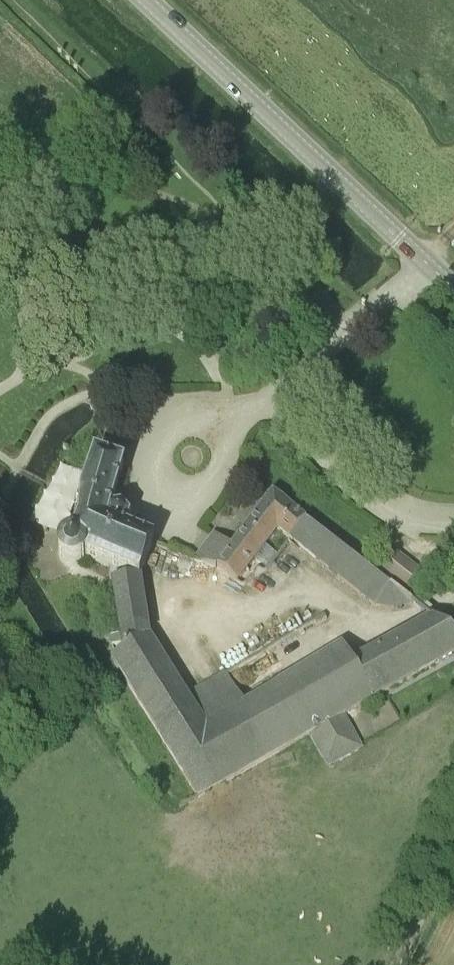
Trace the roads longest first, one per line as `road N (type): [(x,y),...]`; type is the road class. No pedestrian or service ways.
road 1 (secondary): [(453,289),(152,0)]

